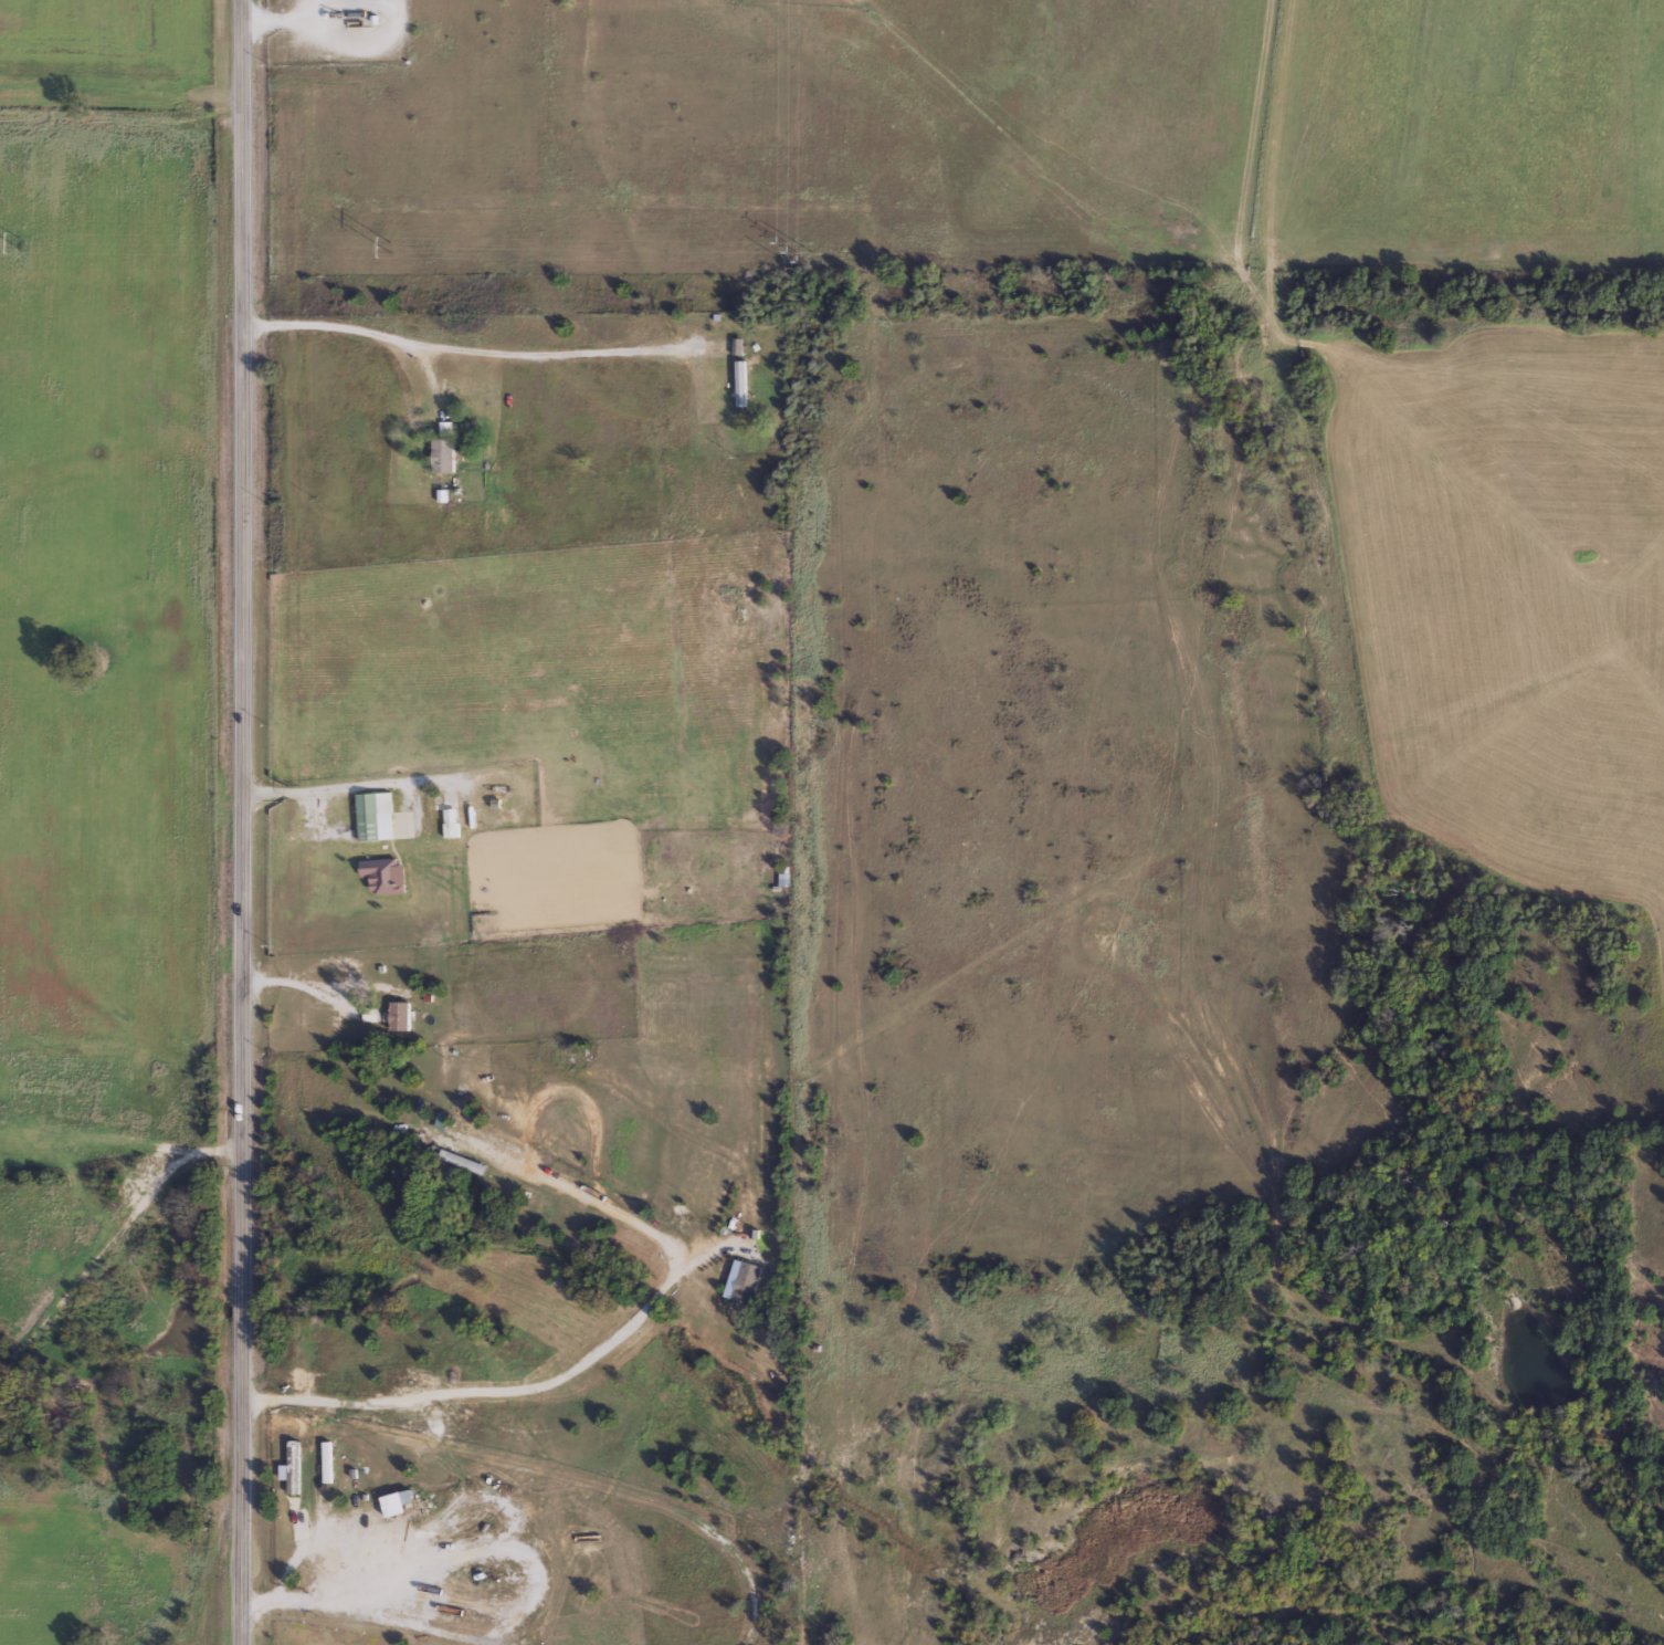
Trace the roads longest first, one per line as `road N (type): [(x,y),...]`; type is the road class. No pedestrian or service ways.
road 1 (secondary): [(249,1644),(238,0)]

